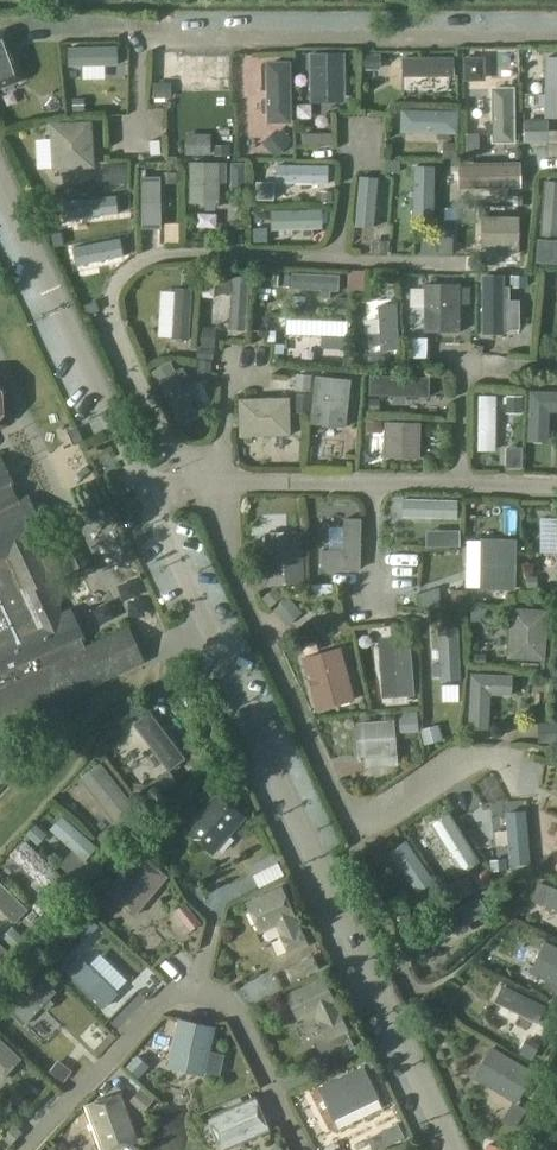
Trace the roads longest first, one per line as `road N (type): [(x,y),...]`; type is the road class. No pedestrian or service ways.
road 1 (residential): [(458,1149),(0,172)]

